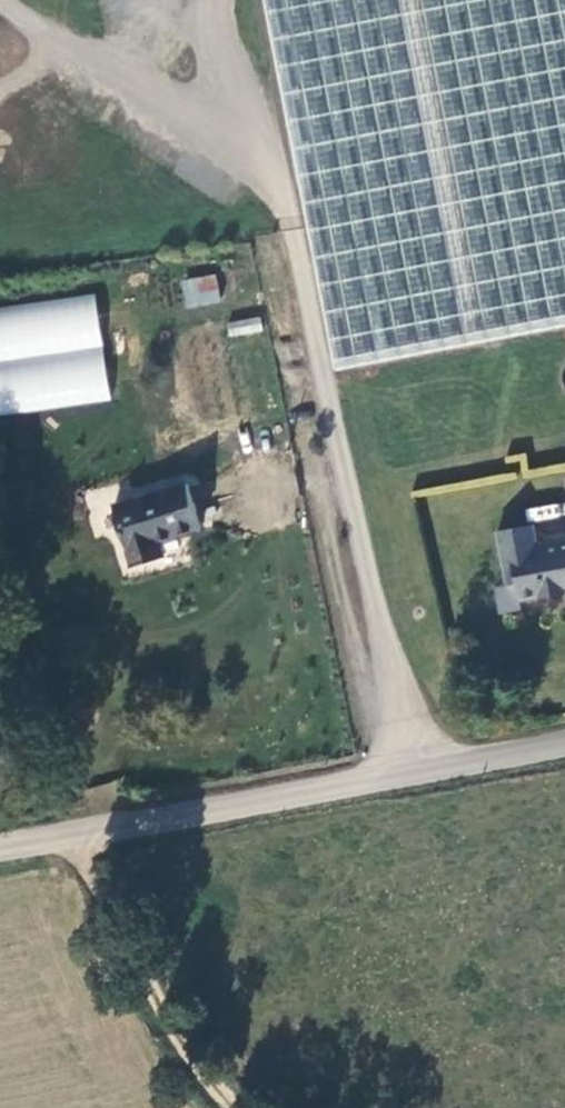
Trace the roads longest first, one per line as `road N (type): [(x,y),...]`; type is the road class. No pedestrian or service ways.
road 1 (tertiary): [(564,743),(0,847)]
road 2 (track): [(76,832),(145,981),(225,1107)]

